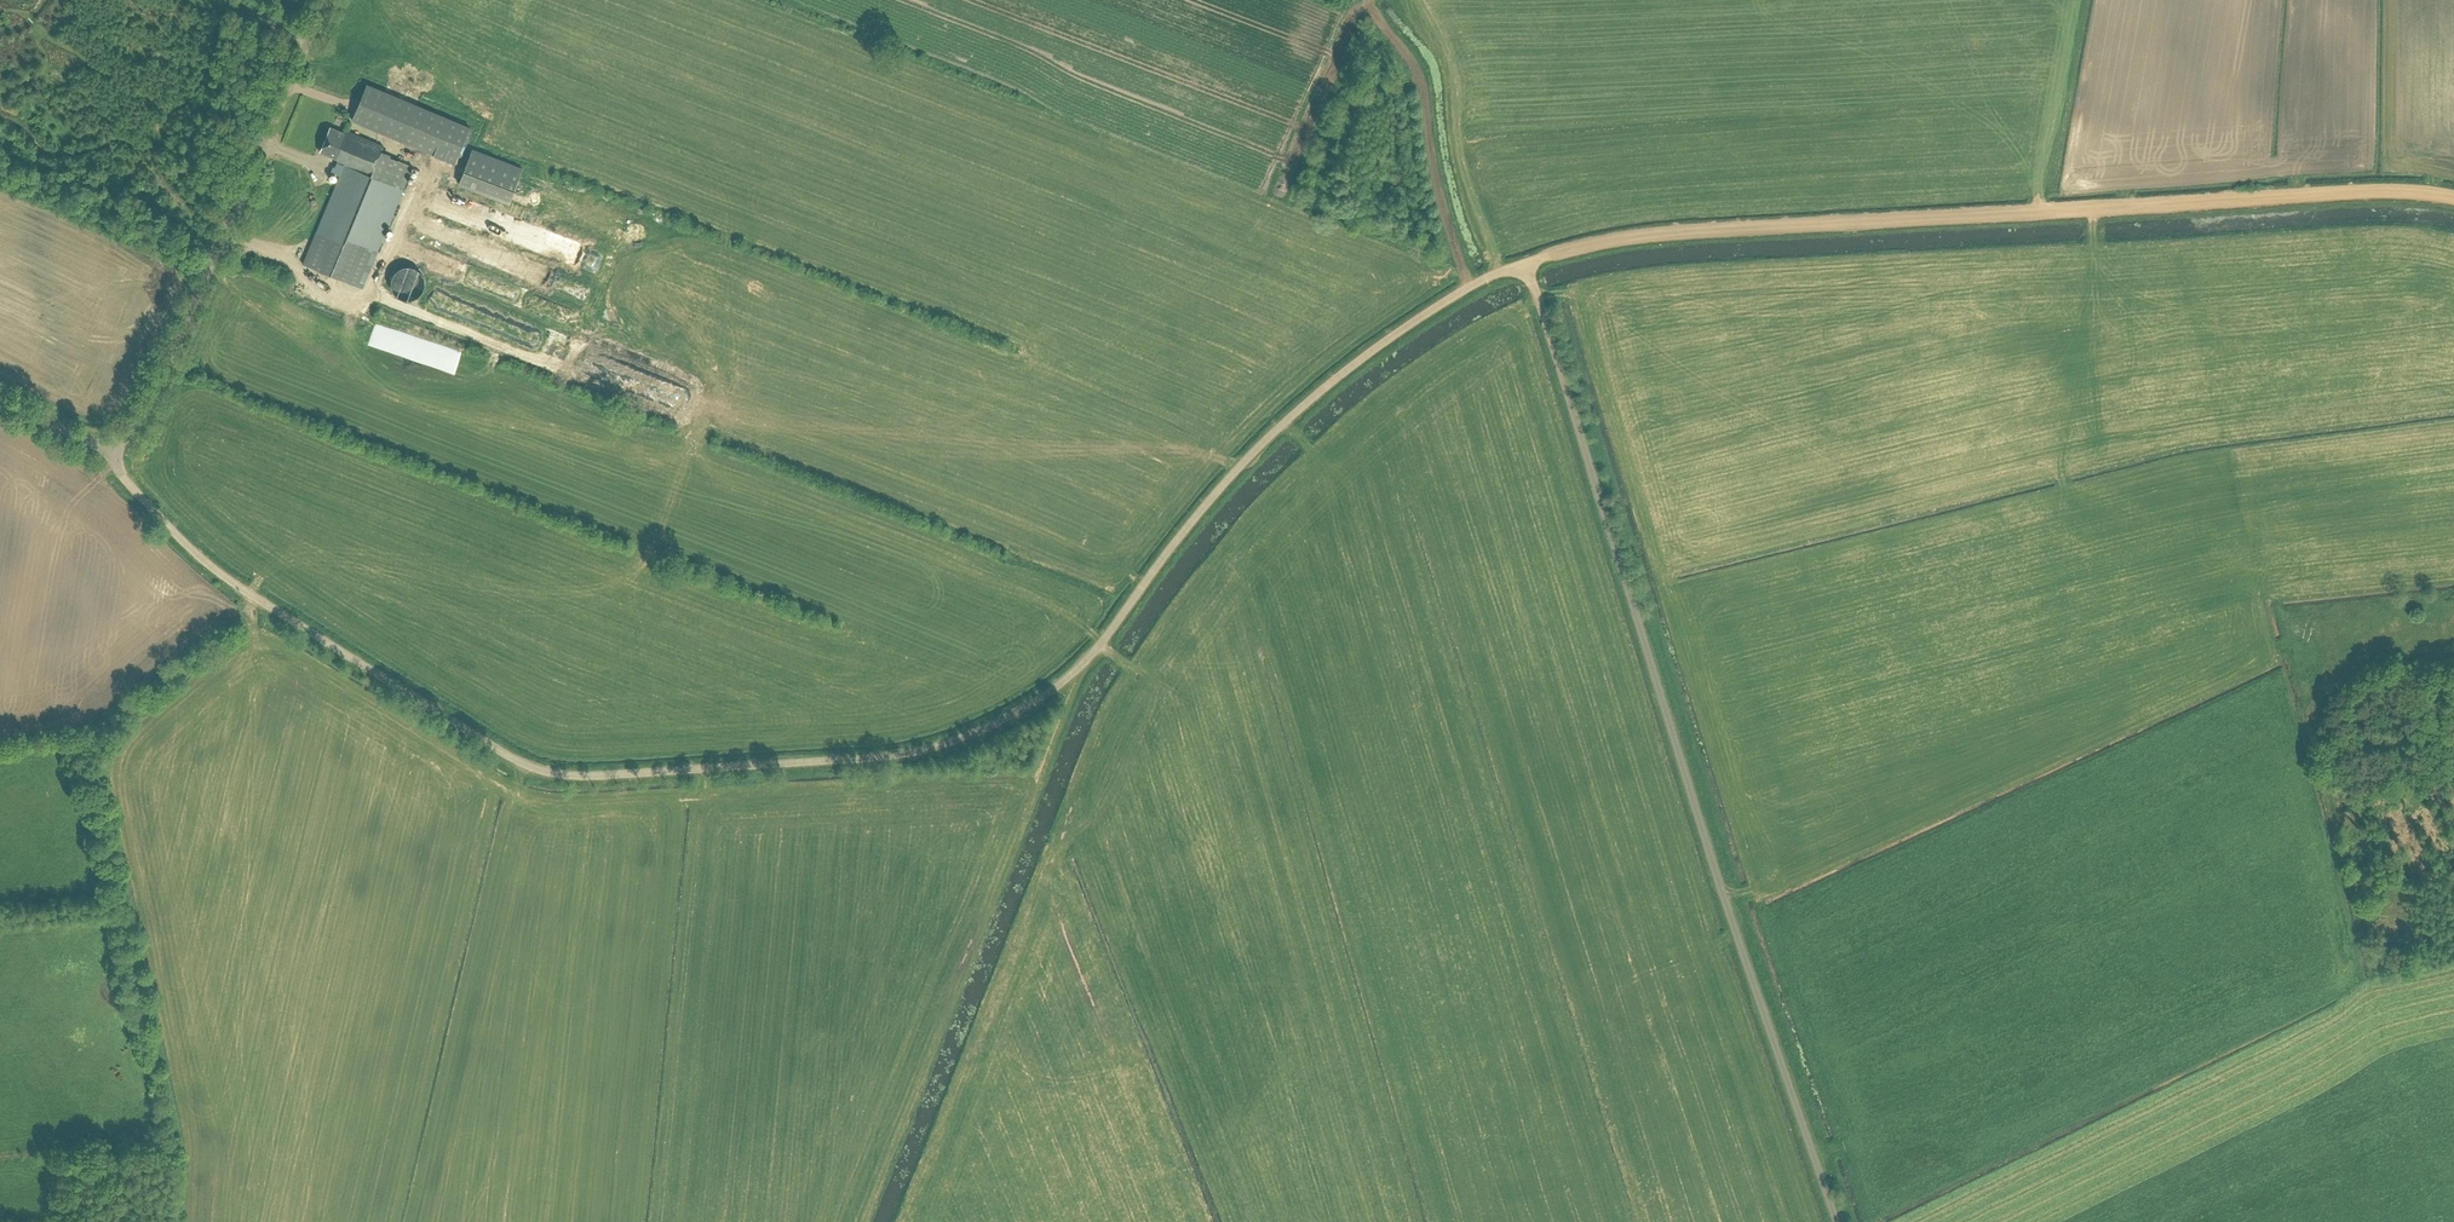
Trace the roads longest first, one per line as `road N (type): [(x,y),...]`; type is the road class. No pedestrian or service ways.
road 1 (unclassified): [(109,445),(152,510),(251,598),(530,762),(573,772),(892,757),(995,724),(1057,688),(1102,642),(1218,488),(1282,421),(1408,324),(1525,261),(1538,297)]
road 2 (unclassified): [(1839,1221),(1645,657),(1538,297)]
road 3 (track): [(1525,261),(1675,230),(2365,191),(2453,197)]
road 4 (unclassified): [(109,445),(131,433),(150,404),(324,0)]
road 5 (track): [(1470,286),(1438,185),(1421,77),(1368,0)]
road 6 (unclassified): [(109,445),(87,442),(0,397)]

